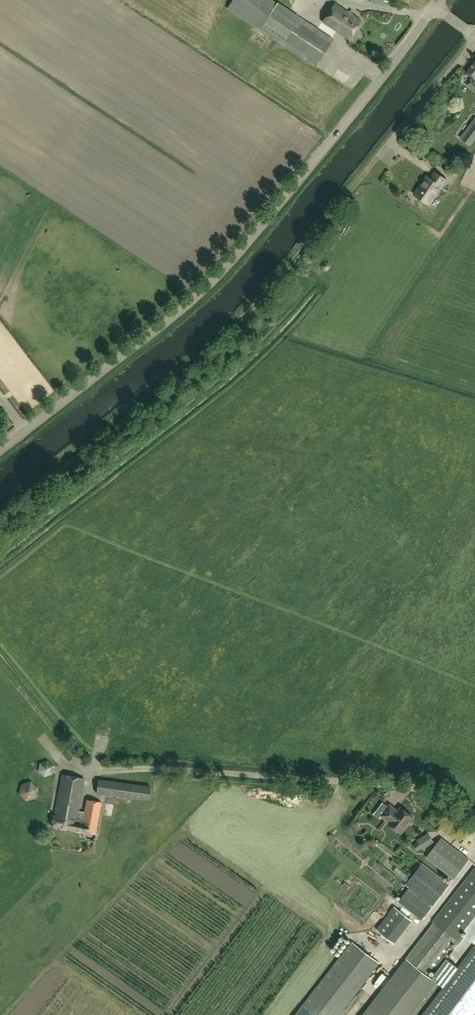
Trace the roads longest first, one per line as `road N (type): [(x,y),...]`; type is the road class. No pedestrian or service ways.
road 1 (track): [(0,511),(234,324),(474,40)]
road 2 (unclassified): [(0,450),(226,266),(435,8)]

